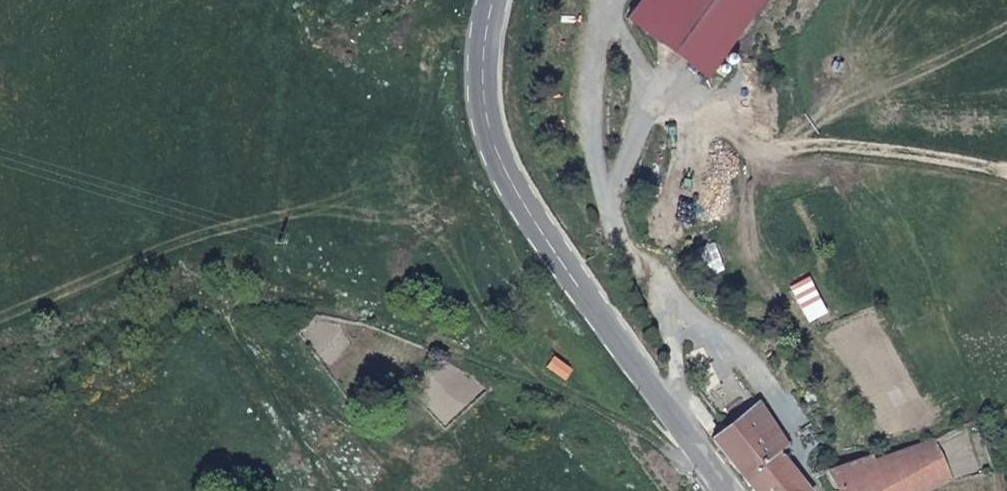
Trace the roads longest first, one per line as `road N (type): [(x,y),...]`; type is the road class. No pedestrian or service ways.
road 1 (track): [(712,475),(587,400),(221,263),(0,361)]
road 2 (secondary): [(494,0),(484,51),(488,125),(504,165),(724,490)]

